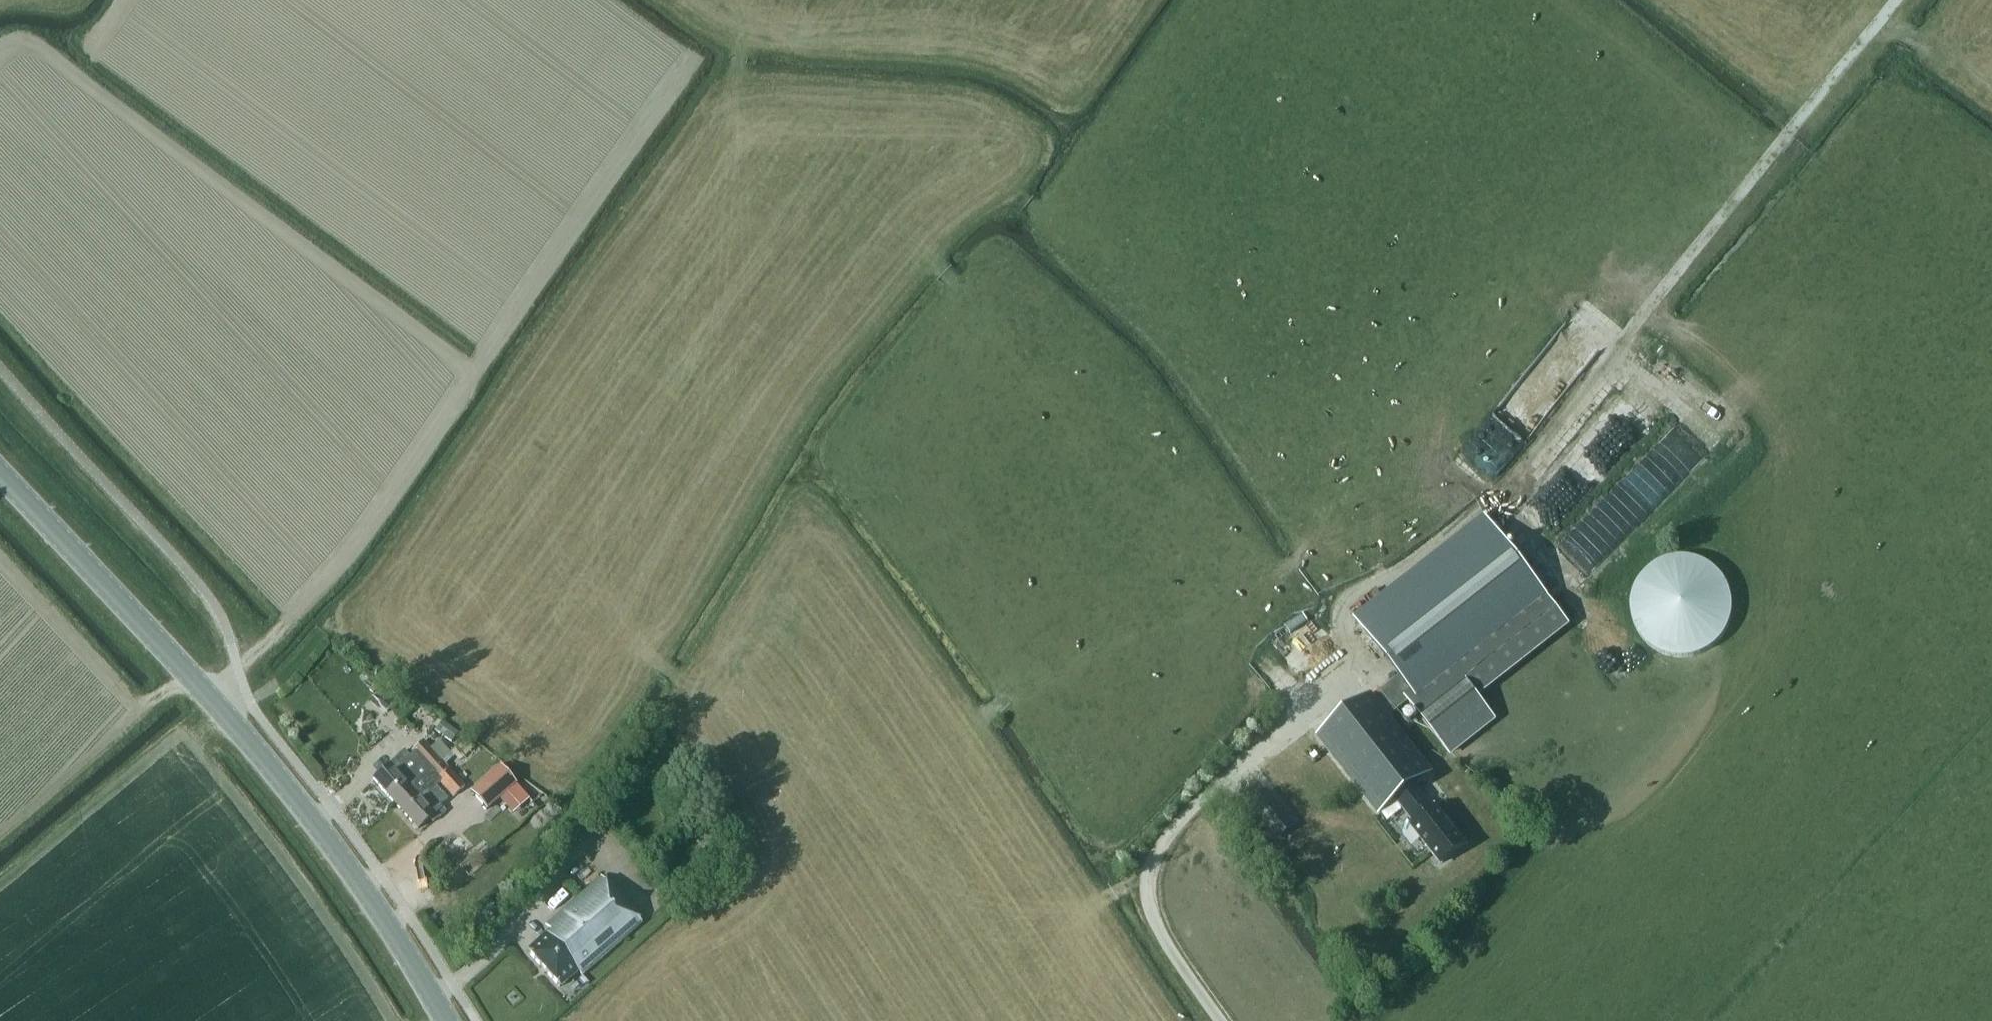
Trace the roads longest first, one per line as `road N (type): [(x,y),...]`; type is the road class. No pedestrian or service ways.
road 1 (primary): [(444,1020),(400,943),(285,785),(0,474)]

